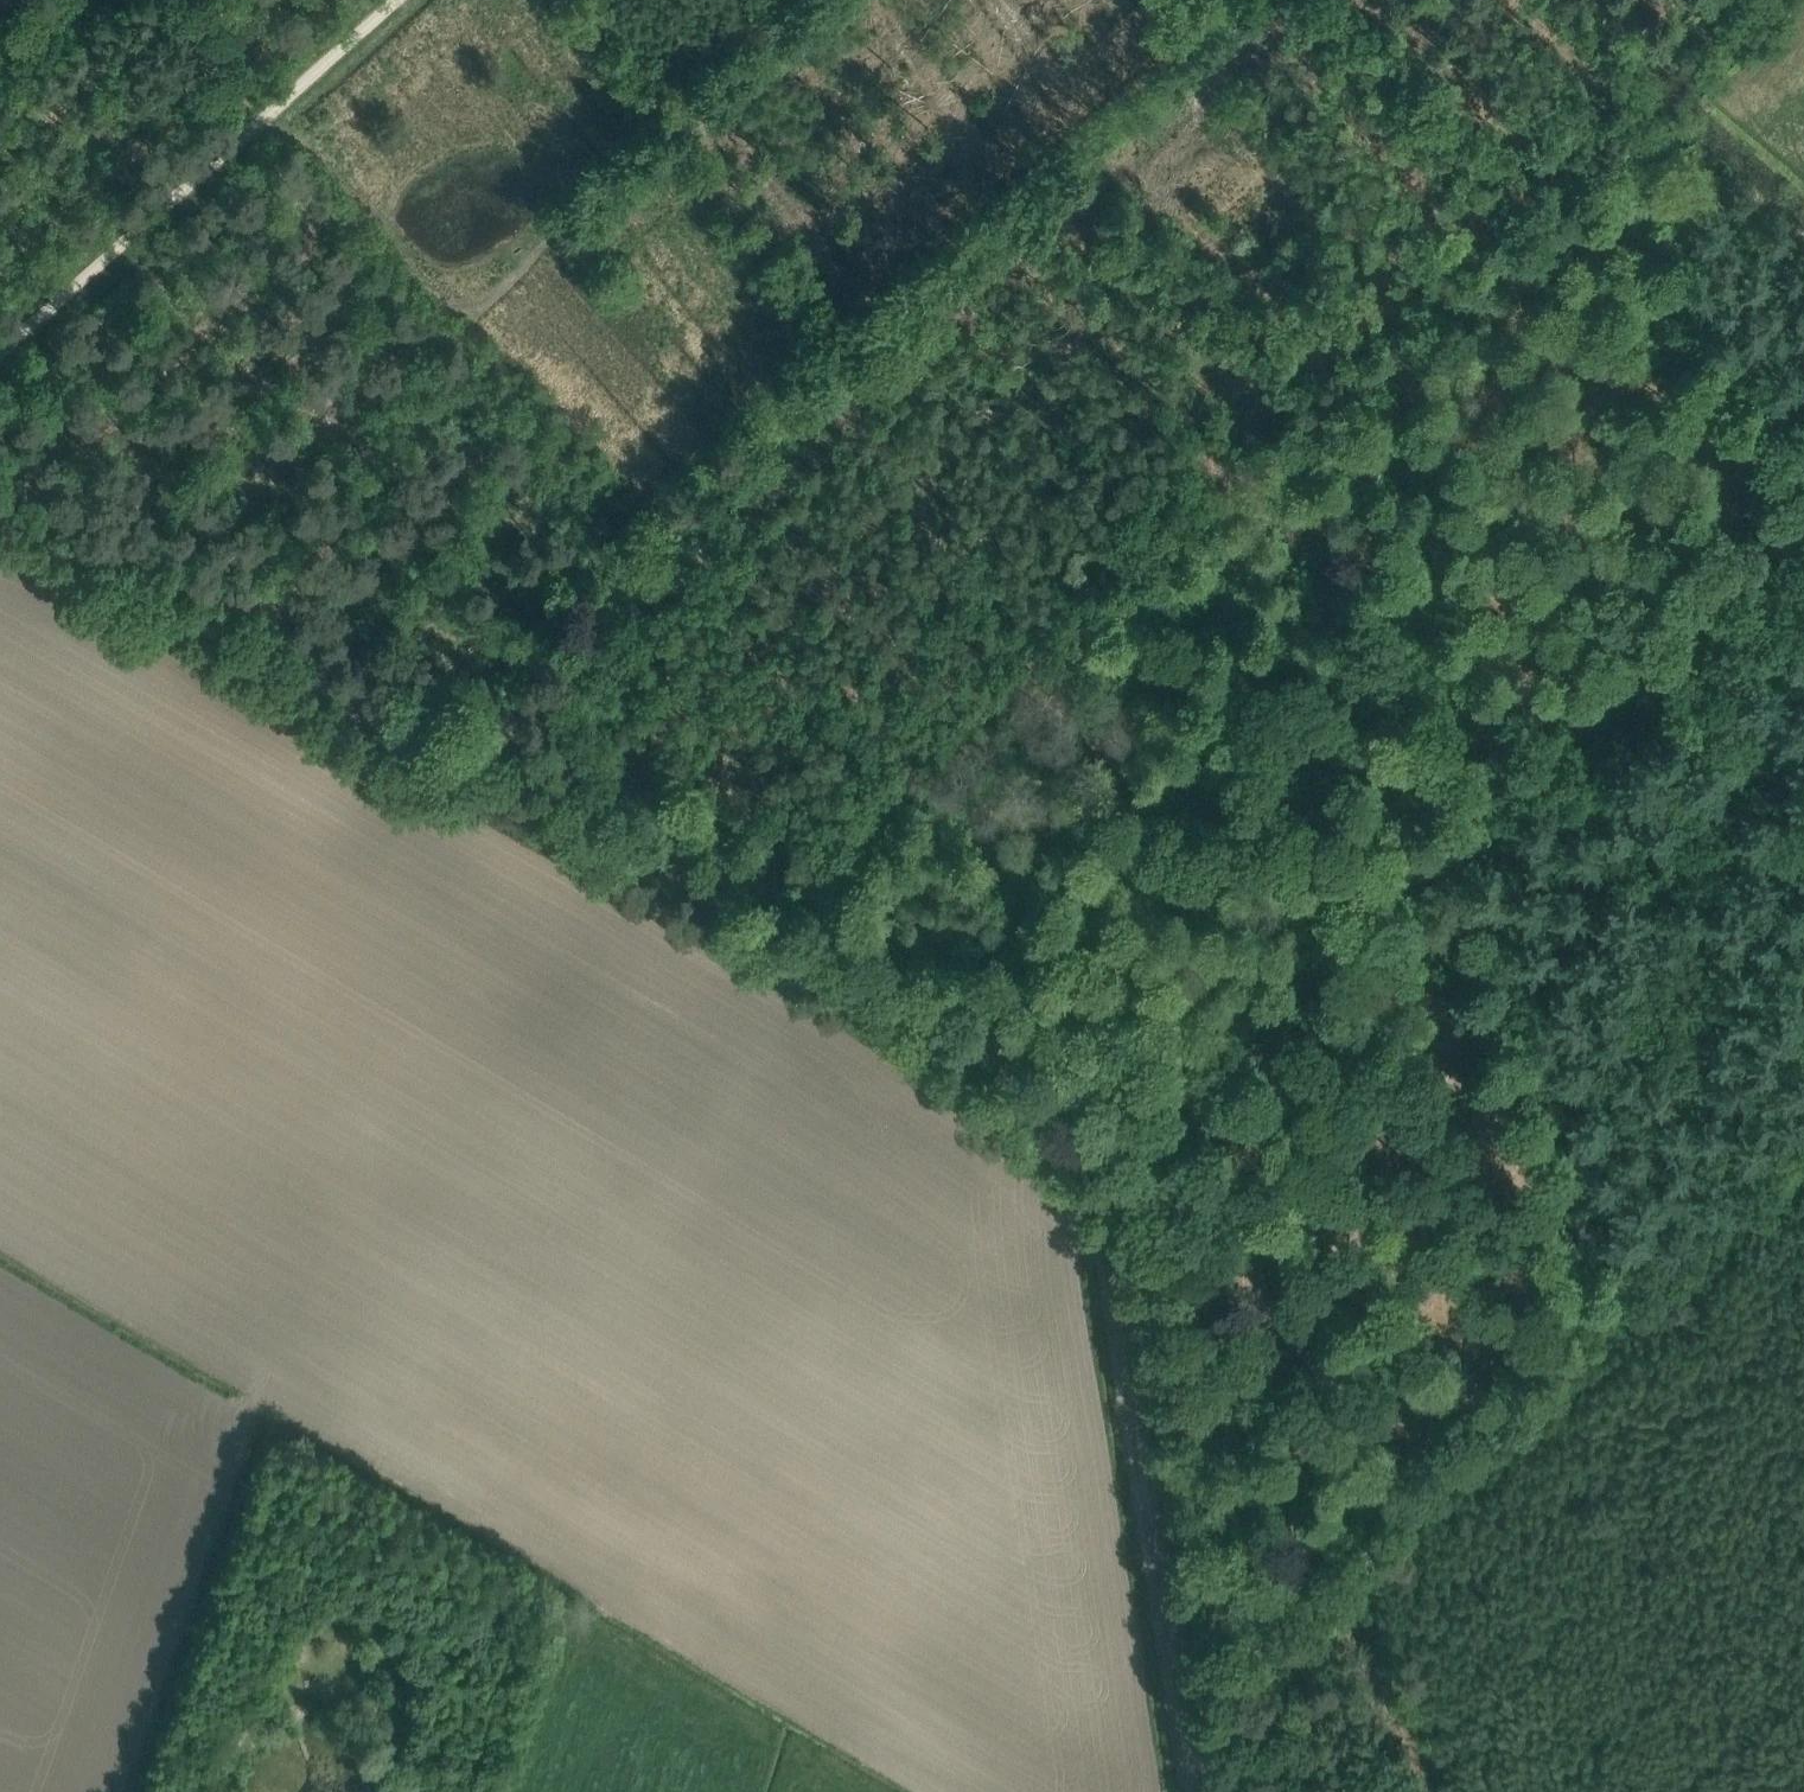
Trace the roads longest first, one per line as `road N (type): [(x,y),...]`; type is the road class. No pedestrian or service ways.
road 1 (track): [(0,512),(359,717),(509,777),(1085,1116),(1142,1119),(1184,1096),(1346,938),(1803,526)]
road 2 (track): [(1192,1791),(1102,1184),(1146,1150)]

